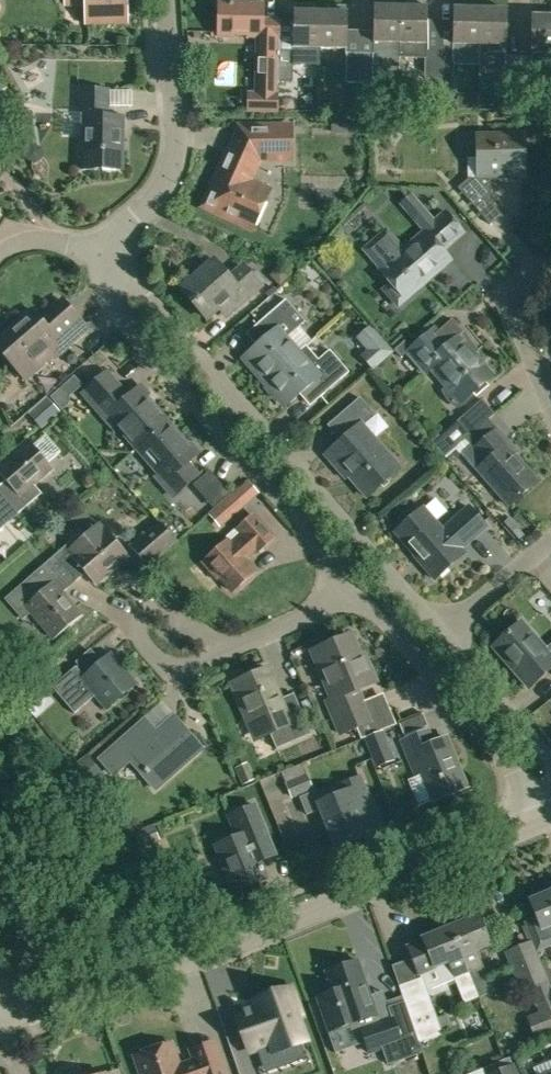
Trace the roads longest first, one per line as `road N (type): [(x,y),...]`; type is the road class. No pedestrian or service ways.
road 1 (residential): [(0,1021),(74,988),(198,955),(543,820)]
road 2 (residential): [(446,630),(139,291),(95,257)]
road 3 (residential): [(95,257),(124,319),(303,521),(341,582)]
road 4 (residential): [(341,582),(408,640),(543,820)]
road 5 (residential): [(95,257),(168,178),(176,133),(166,0)]
road 6 (residential): [(235,652),(189,669),(168,666),(150,652),(140,622),(161,605),(175,612)]
road 7 (residential): [(550,758),(446,630)]
road 8 (residential): [(543,384),(512,289),(531,268),(550,266)]
road 9 (residential): [(446,630),(550,537)]
road 10 (residential): [(235,652),(325,604),(341,582)]

